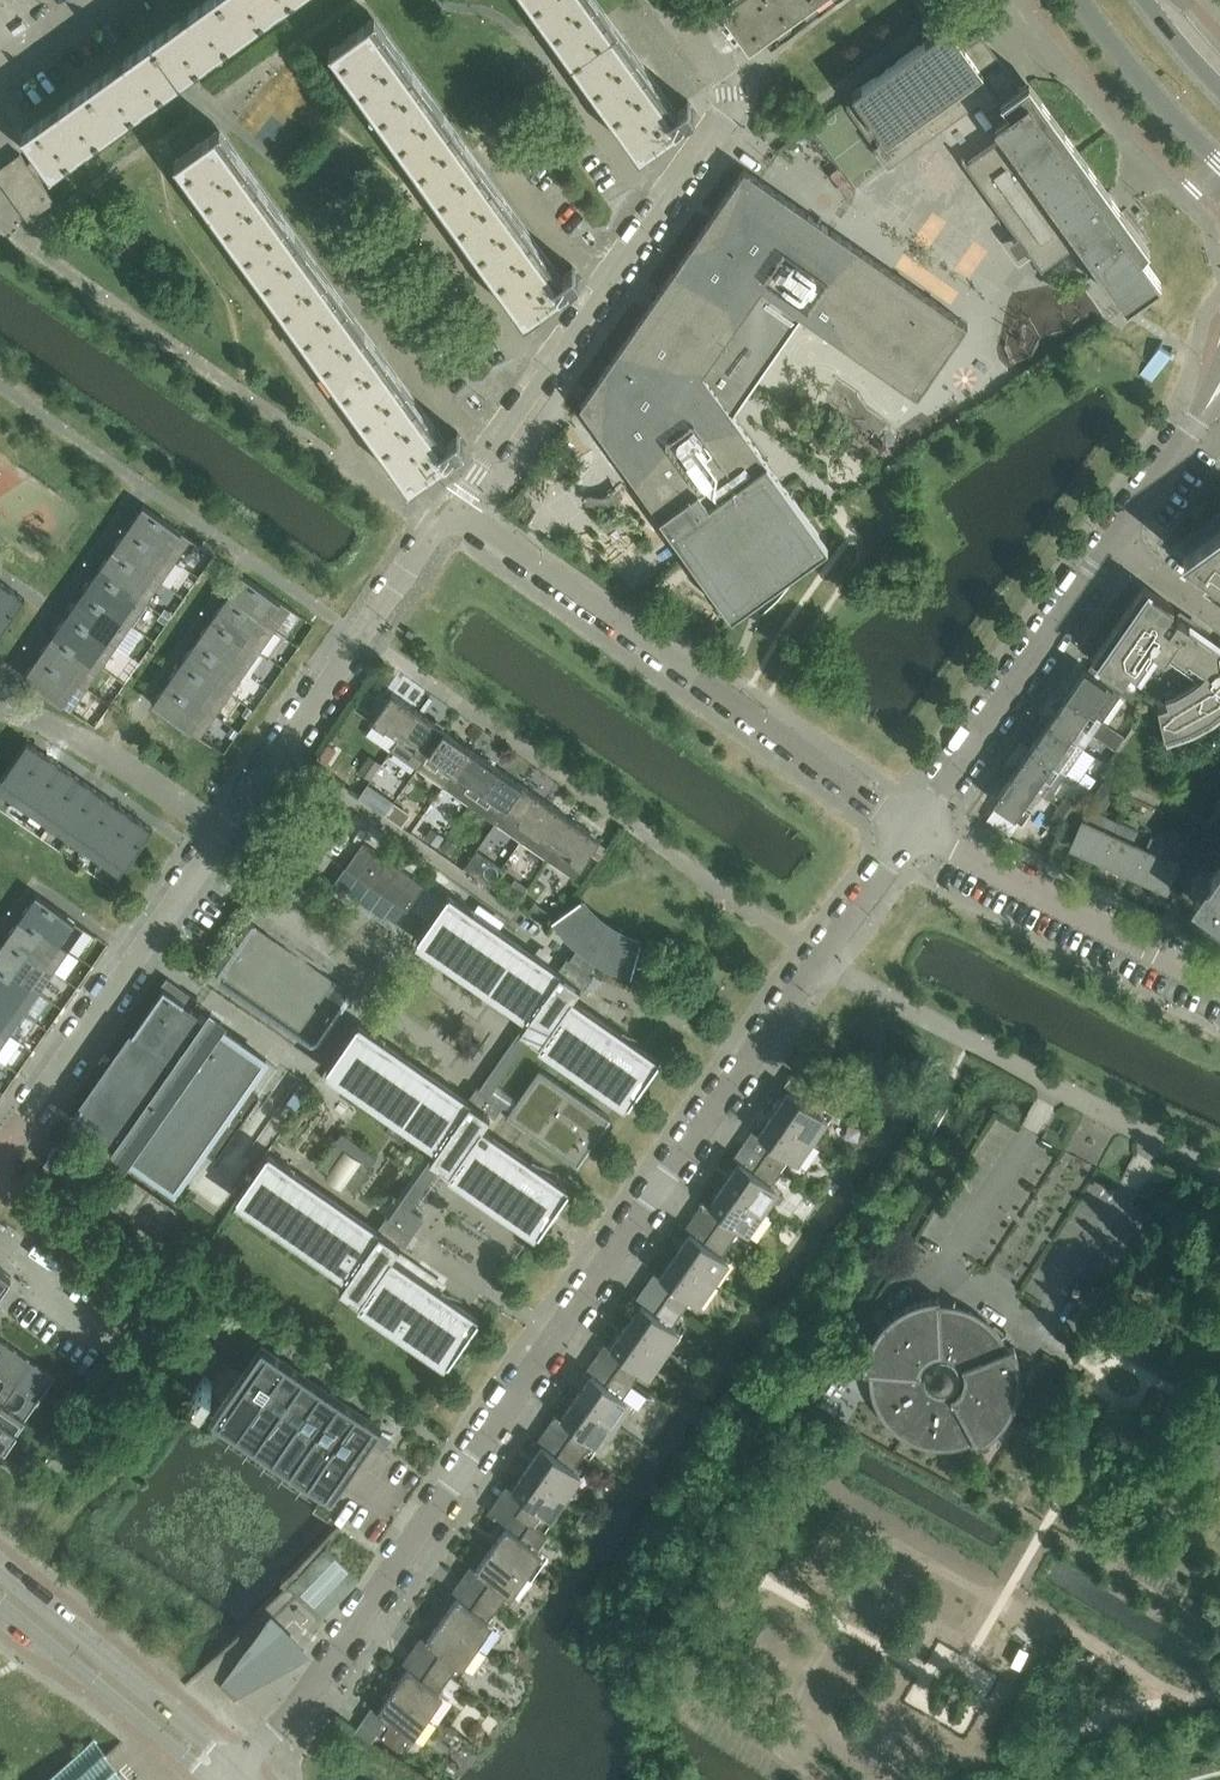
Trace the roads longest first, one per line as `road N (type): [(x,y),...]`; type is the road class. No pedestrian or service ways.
road 1 (residential): [(236,1770),(337,1649),(820,958)]
road 2 (residential): [(0,1154),(452,508)]
road 3 (unclassified): [(914,828),(452,508)]
road 4 (unclassified): [(914,828),(1200,415)]
road 5 (unclassified): [(1168,1146),(820,958)]
road 6 (residential): [(914,828),(1219,988)]
road 7 (residential): [(236,1770),(0,1572)]
road 8 (residential): [(0,1604),(213,1779)]
road 9 (residential): [(663,199),(723,122),(734,92),(723,61),(673,0)]
road 10 (residential): [(346,274),(442,414),(494,449)]
road 11 (residential): [(550,364),(526,345),(412,197)]
road 12 (tertiary): [(1082,0),(1175,122),(1219,166)]
road 13 (residential): [(490,140),(565,248),(611,275)]
road 14 (residential): [(663,199),(634,179),(558,69)]
road 15 (unclassified): [(820,958),(914,828)]

